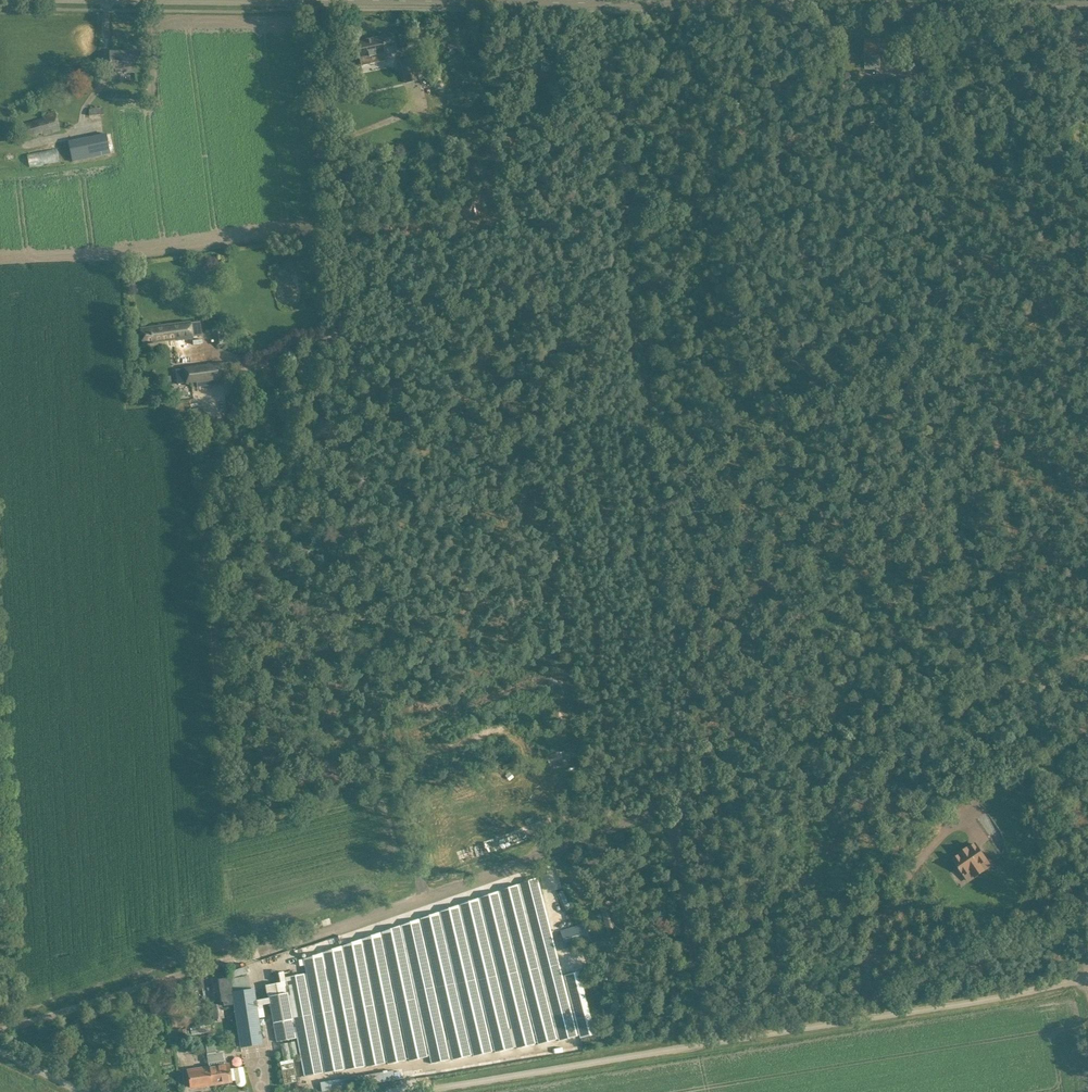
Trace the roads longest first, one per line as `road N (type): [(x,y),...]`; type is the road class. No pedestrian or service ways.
road 1 (track): [(0,1032),(532,865),(1038,679)]
road 2 (track): [(414,903),(315,0)]
road 3 (track): [(1038,679),(913,8)]
road 4 (unclassified): [(460,1091),(1087,984)]
road 5 (tertiary): [(786,6),(328,0)]
road 6 (tertiary): [(1087,6),(786,6)]
road 7 (track): [(1087,974),(1038,679)]
road 8 (track): [(664,820),(701,1052)]
road 9 (track): [(0,902),(0,1023)]

